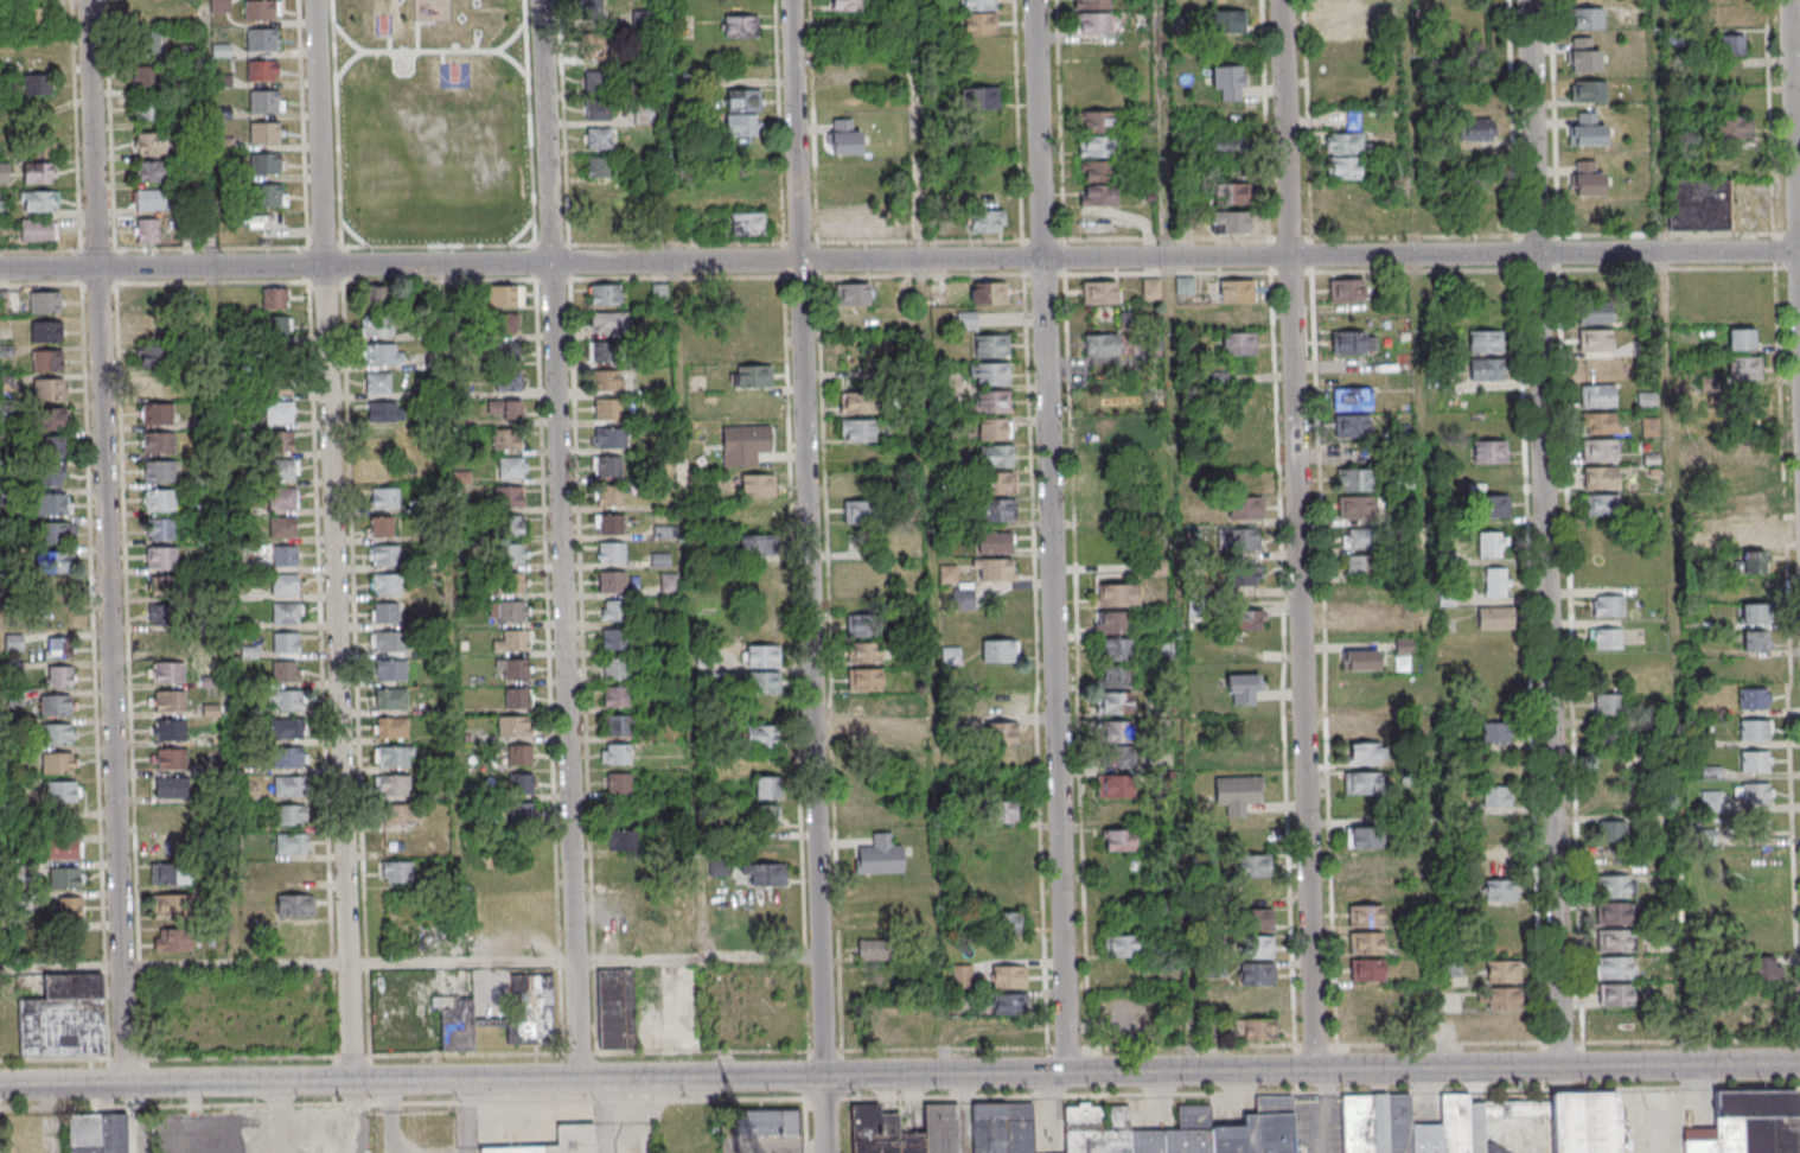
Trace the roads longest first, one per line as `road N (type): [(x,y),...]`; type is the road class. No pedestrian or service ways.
road 1 (tertiary): [(1799,1063),(0,1085)]
road 2 (residential): [(1540,253),(0,269)]
road 3 (residential): [(825,1152),(794,0)]
road 4 (residential): [(127,1082),(89,0)]
road 5 (residential): [(351,1081),(314,0)]
road 6 (residential): [(577,1078),(543,0)]
road 7 (residential): [(1072,1072),(1039,0)]
road 8 (residential): [(1314,1069),(1282,0)]
road 9 (residential): [(1565,1065),(1540,253)]
road 10 (residential): [(1799,250),(1540,253)]
road 11 (residential): [(1540,253),(1530,0)]
road 12 (residential): [(1799,178),(1794,0)]

